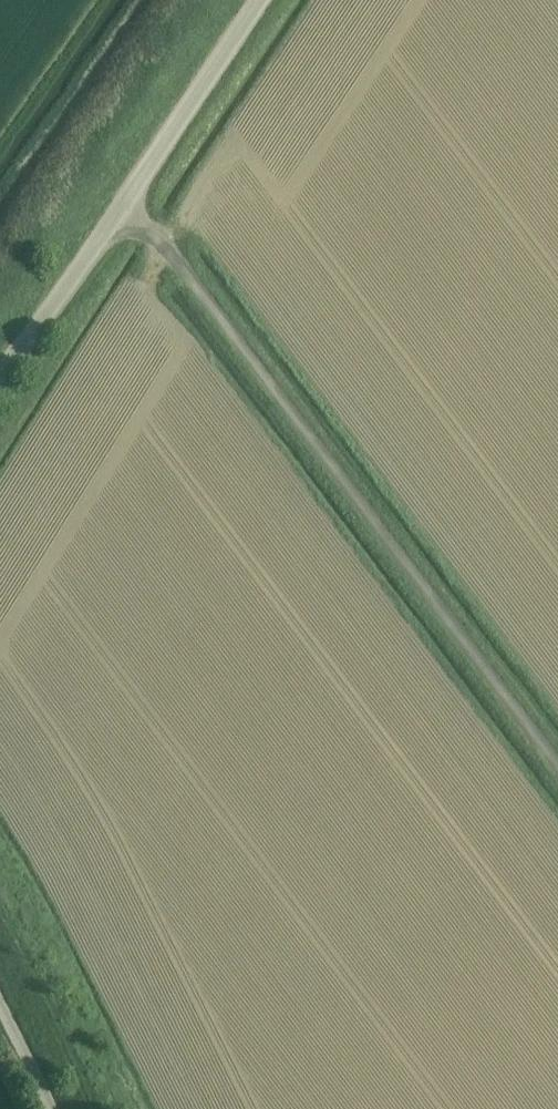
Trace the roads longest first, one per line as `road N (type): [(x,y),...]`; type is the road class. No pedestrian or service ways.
road 1 (track): [(126,203),(557,772)]
road 2 (unclassified): [(0,368),(126,203),(260,0)]

